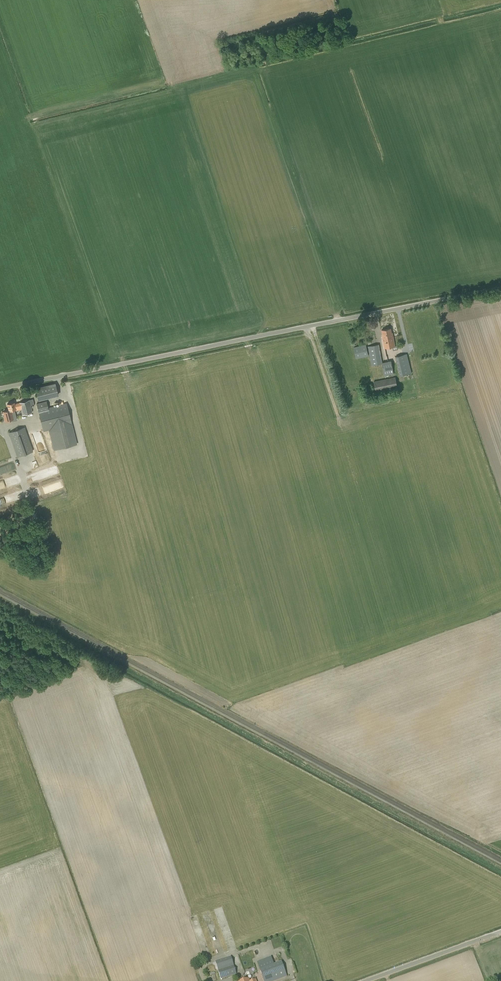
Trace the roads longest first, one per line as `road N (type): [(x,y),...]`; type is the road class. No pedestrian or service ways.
road 1 (unclassified): [(0,388),(500,289)]
road 2 (tertiary): [(366,980),(500,932)]

